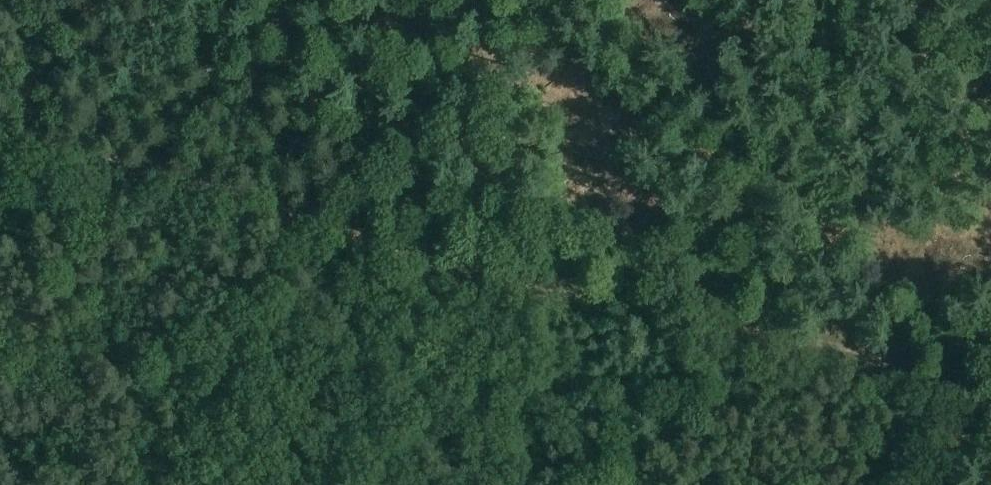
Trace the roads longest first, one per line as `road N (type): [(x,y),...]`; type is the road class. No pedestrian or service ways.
road 1 (track): [(990,371),(0,124)]
road 2 (track): [(520,0),(334,201)]
road 3 (track): [(990,378),(920,484)]

